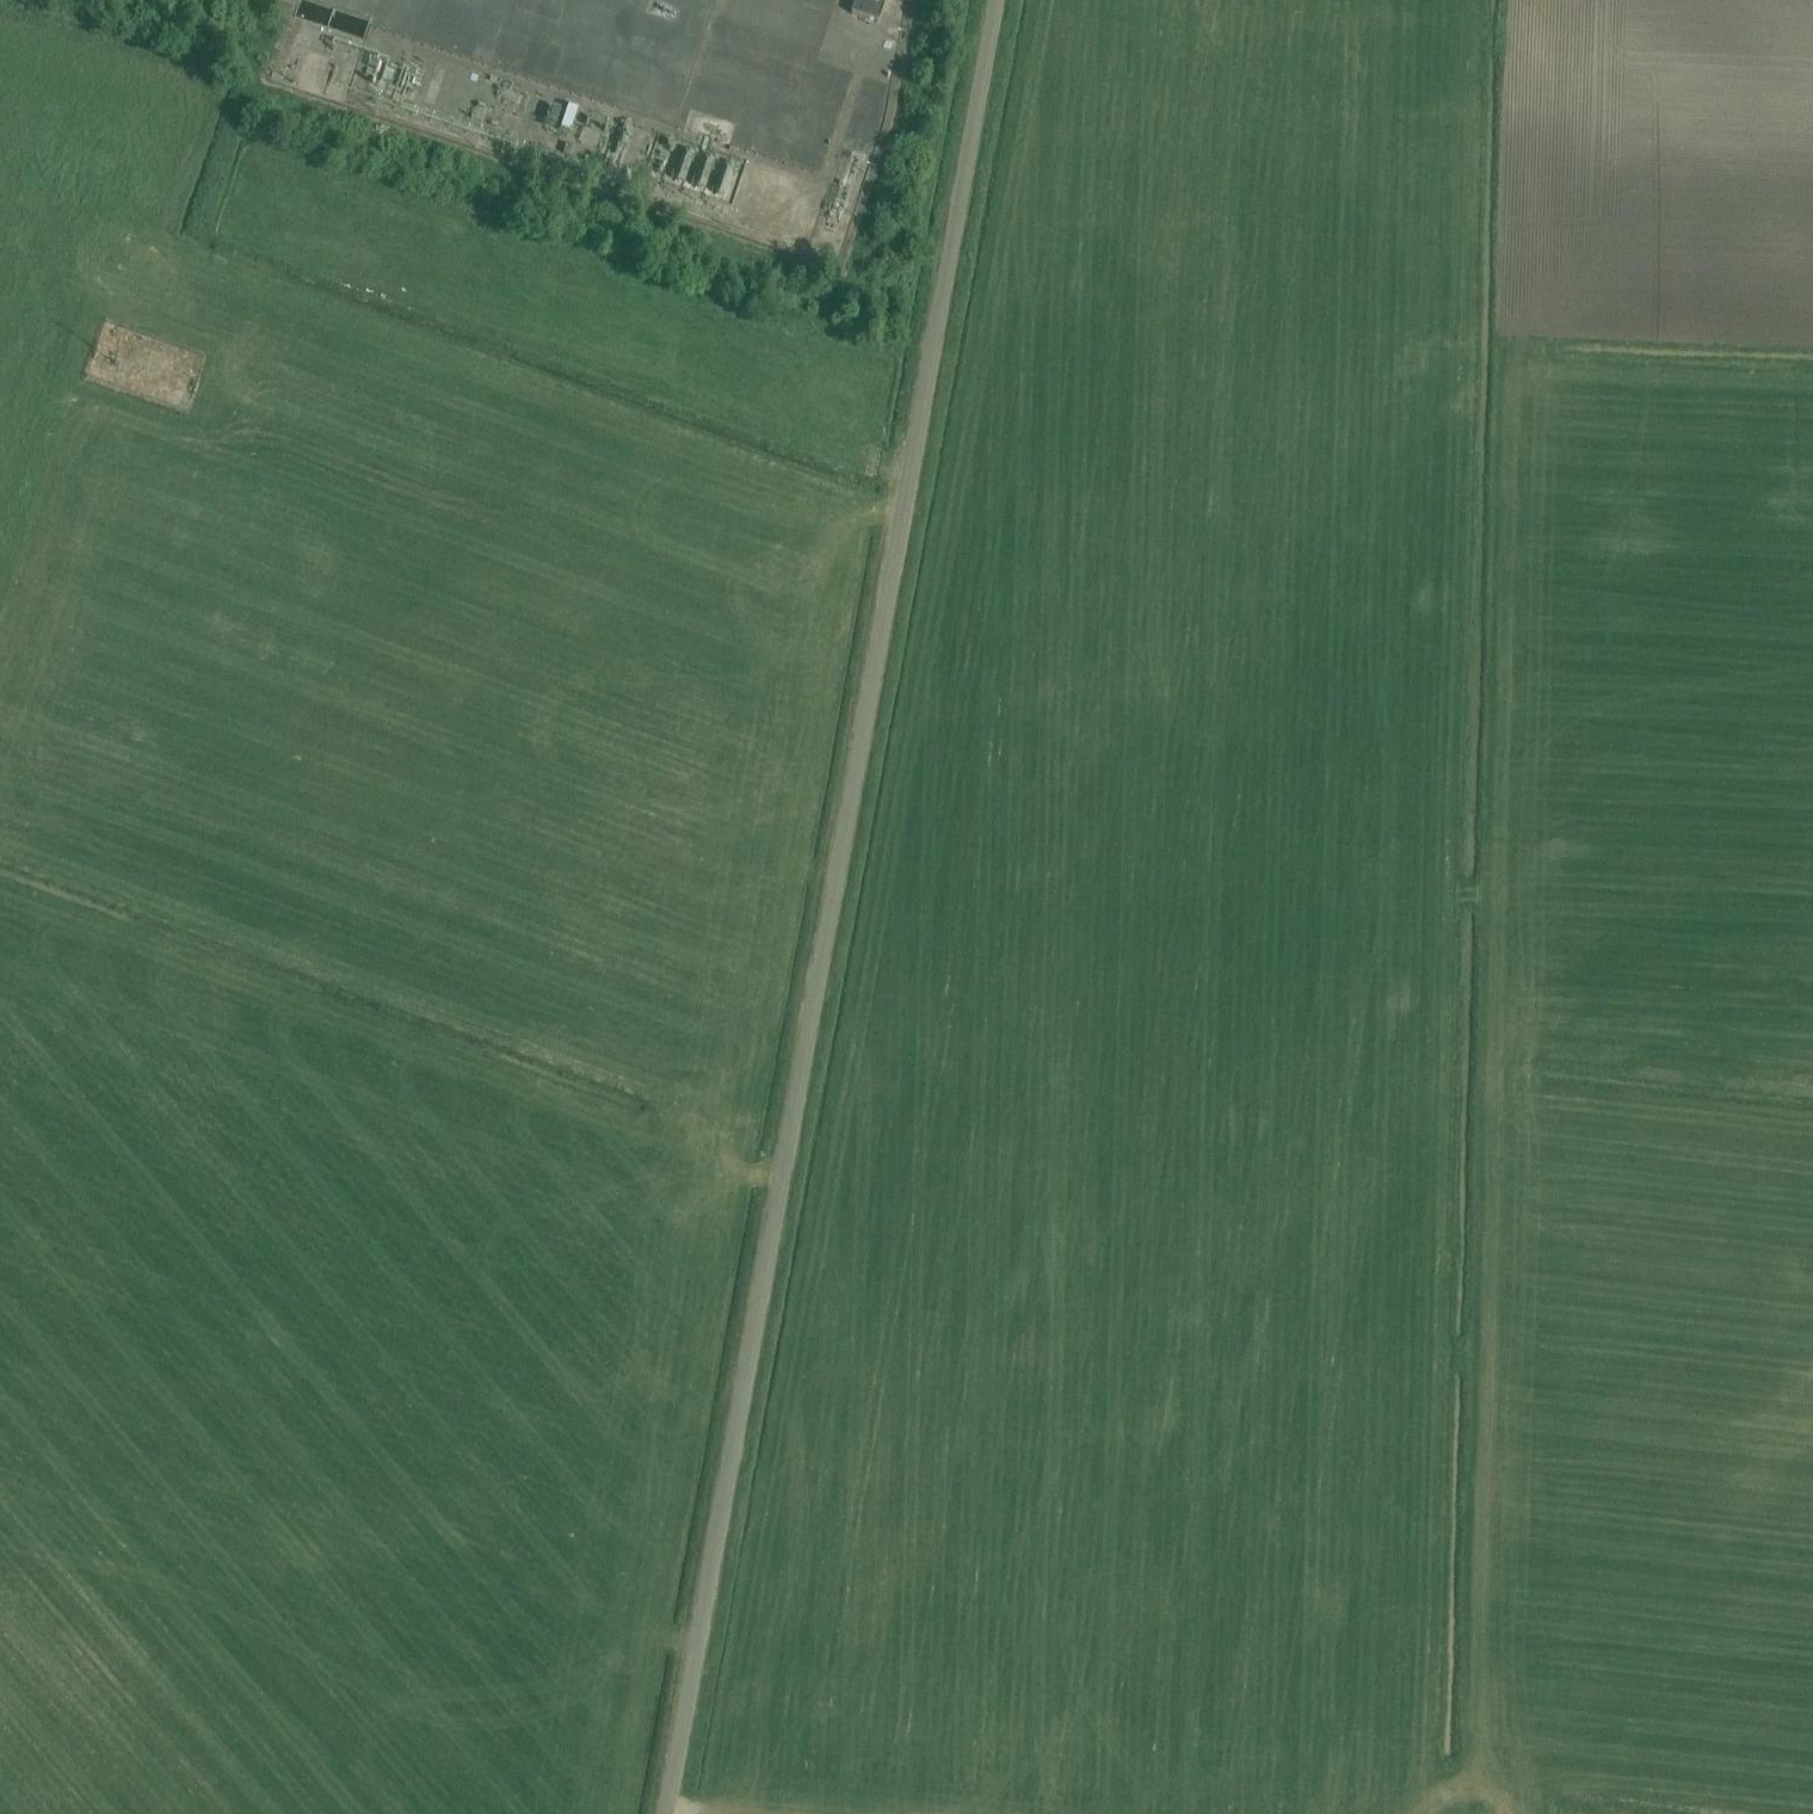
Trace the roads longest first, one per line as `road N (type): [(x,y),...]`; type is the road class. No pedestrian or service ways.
road 1 (unclassified): [(665,1813),(995,0)]

